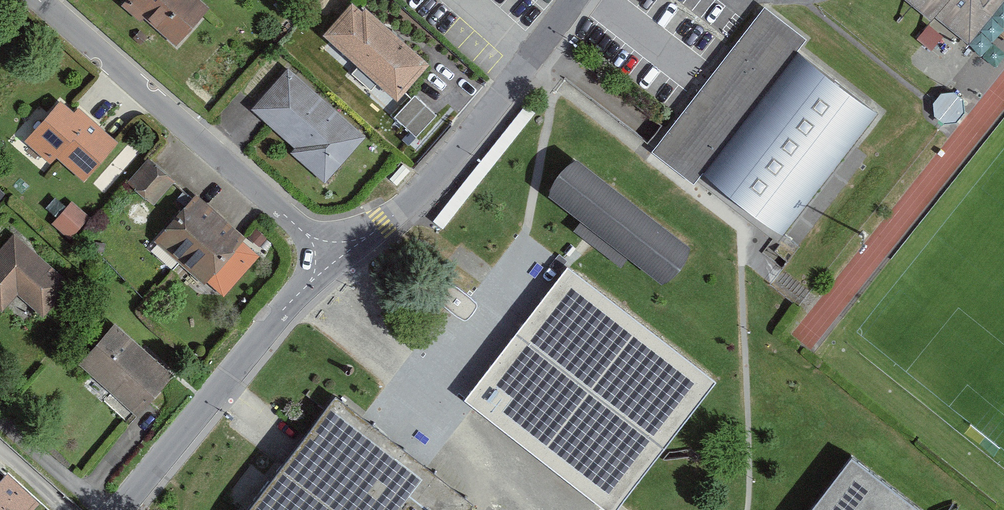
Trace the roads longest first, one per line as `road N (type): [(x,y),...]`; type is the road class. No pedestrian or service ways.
road 1 (residential): [(332,258),(40,0)]
road 2 (residential): [(332,258),(426,187),(572,0)]
road 3 (residential): [(119,509),(332,258)]
road 4 (residential): [(0,416),(106,509)]

